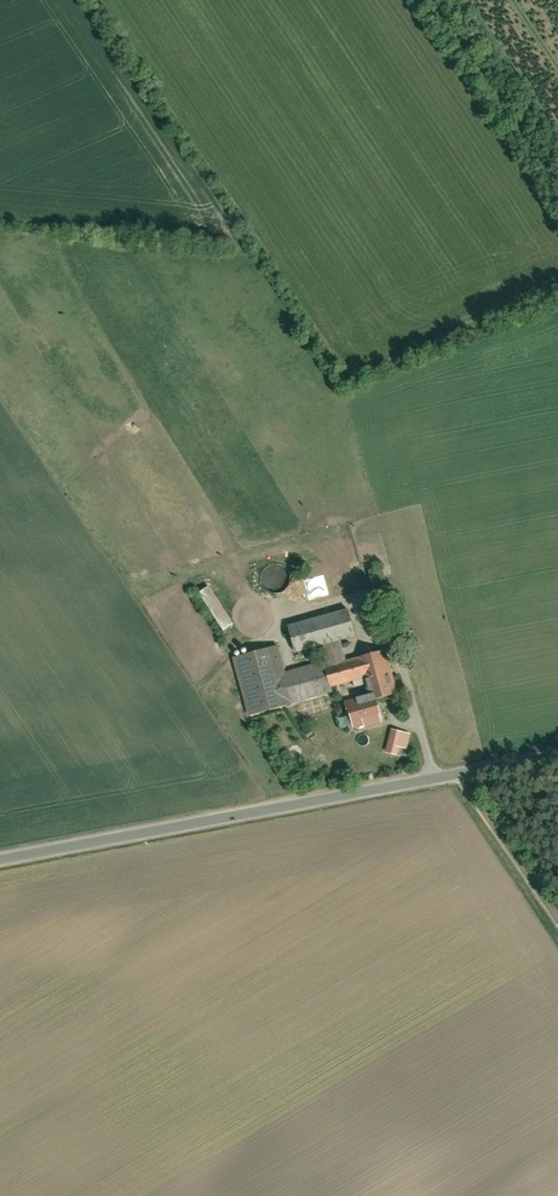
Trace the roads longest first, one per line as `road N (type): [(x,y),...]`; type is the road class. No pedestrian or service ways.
road 1 (unclassified): [(557,755),(0,858)]

